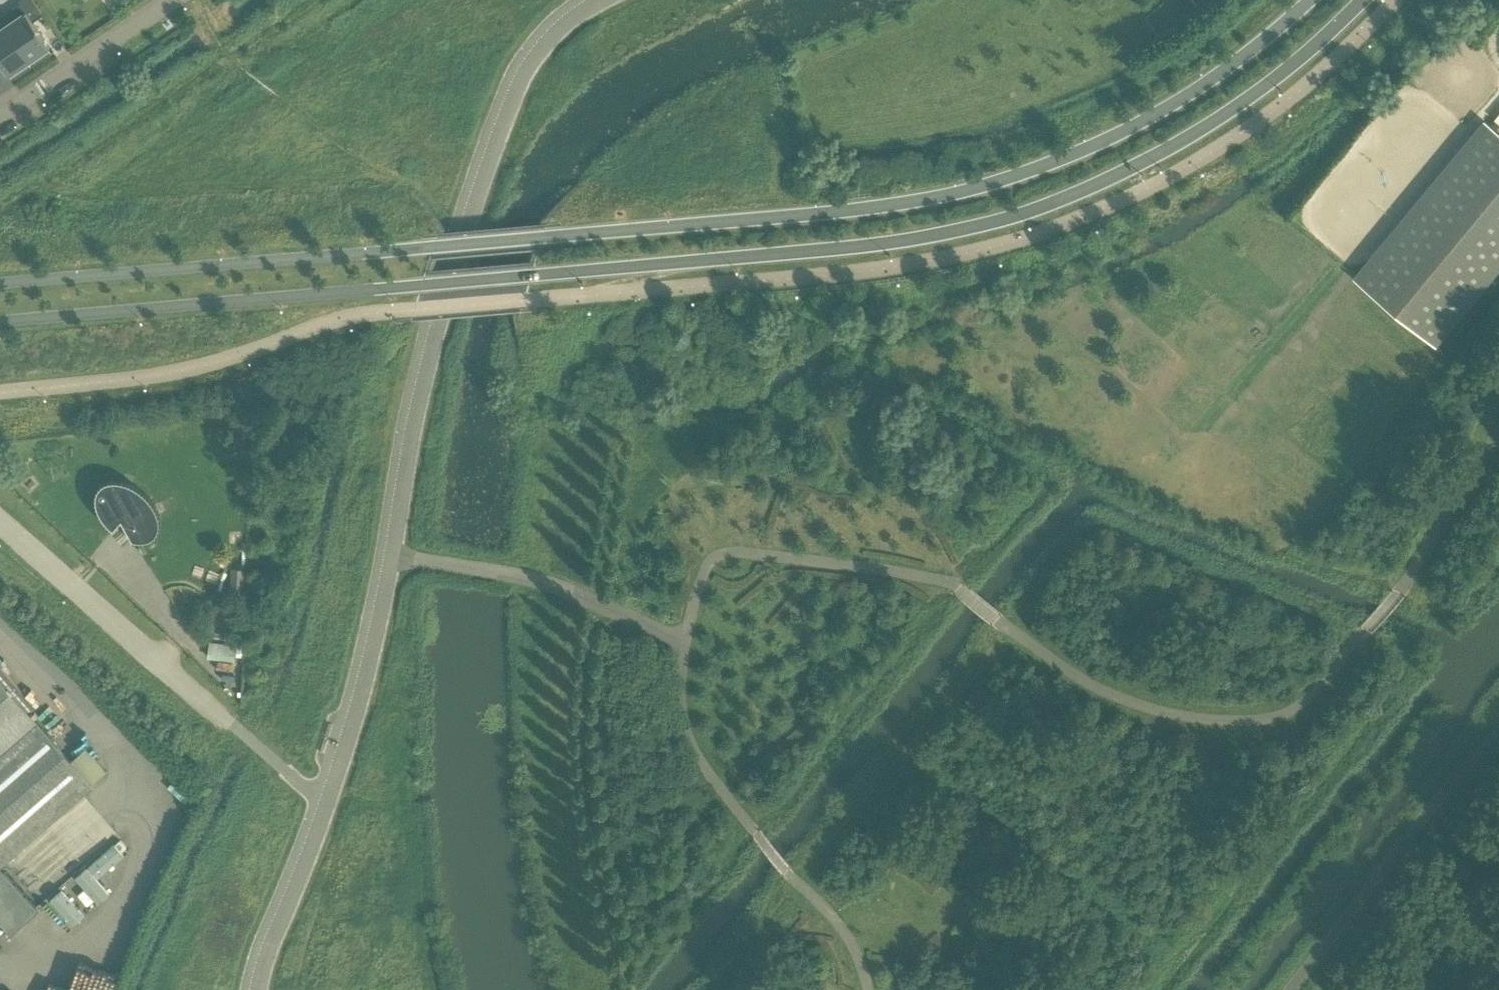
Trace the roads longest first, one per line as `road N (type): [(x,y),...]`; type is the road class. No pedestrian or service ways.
road 1 (secondary): [(0,322),(854,248),(979,226),(1103,181),(1198,132),(1286,71),(1363,0)]
road 2 (secondary): [(1308,0),(1150,117),(1038,167),(925,199),(0,286)]
road 3 (unclassified): [(0,520),(221,713)]
road 4 (residential): [(0,119),(166,0)]

